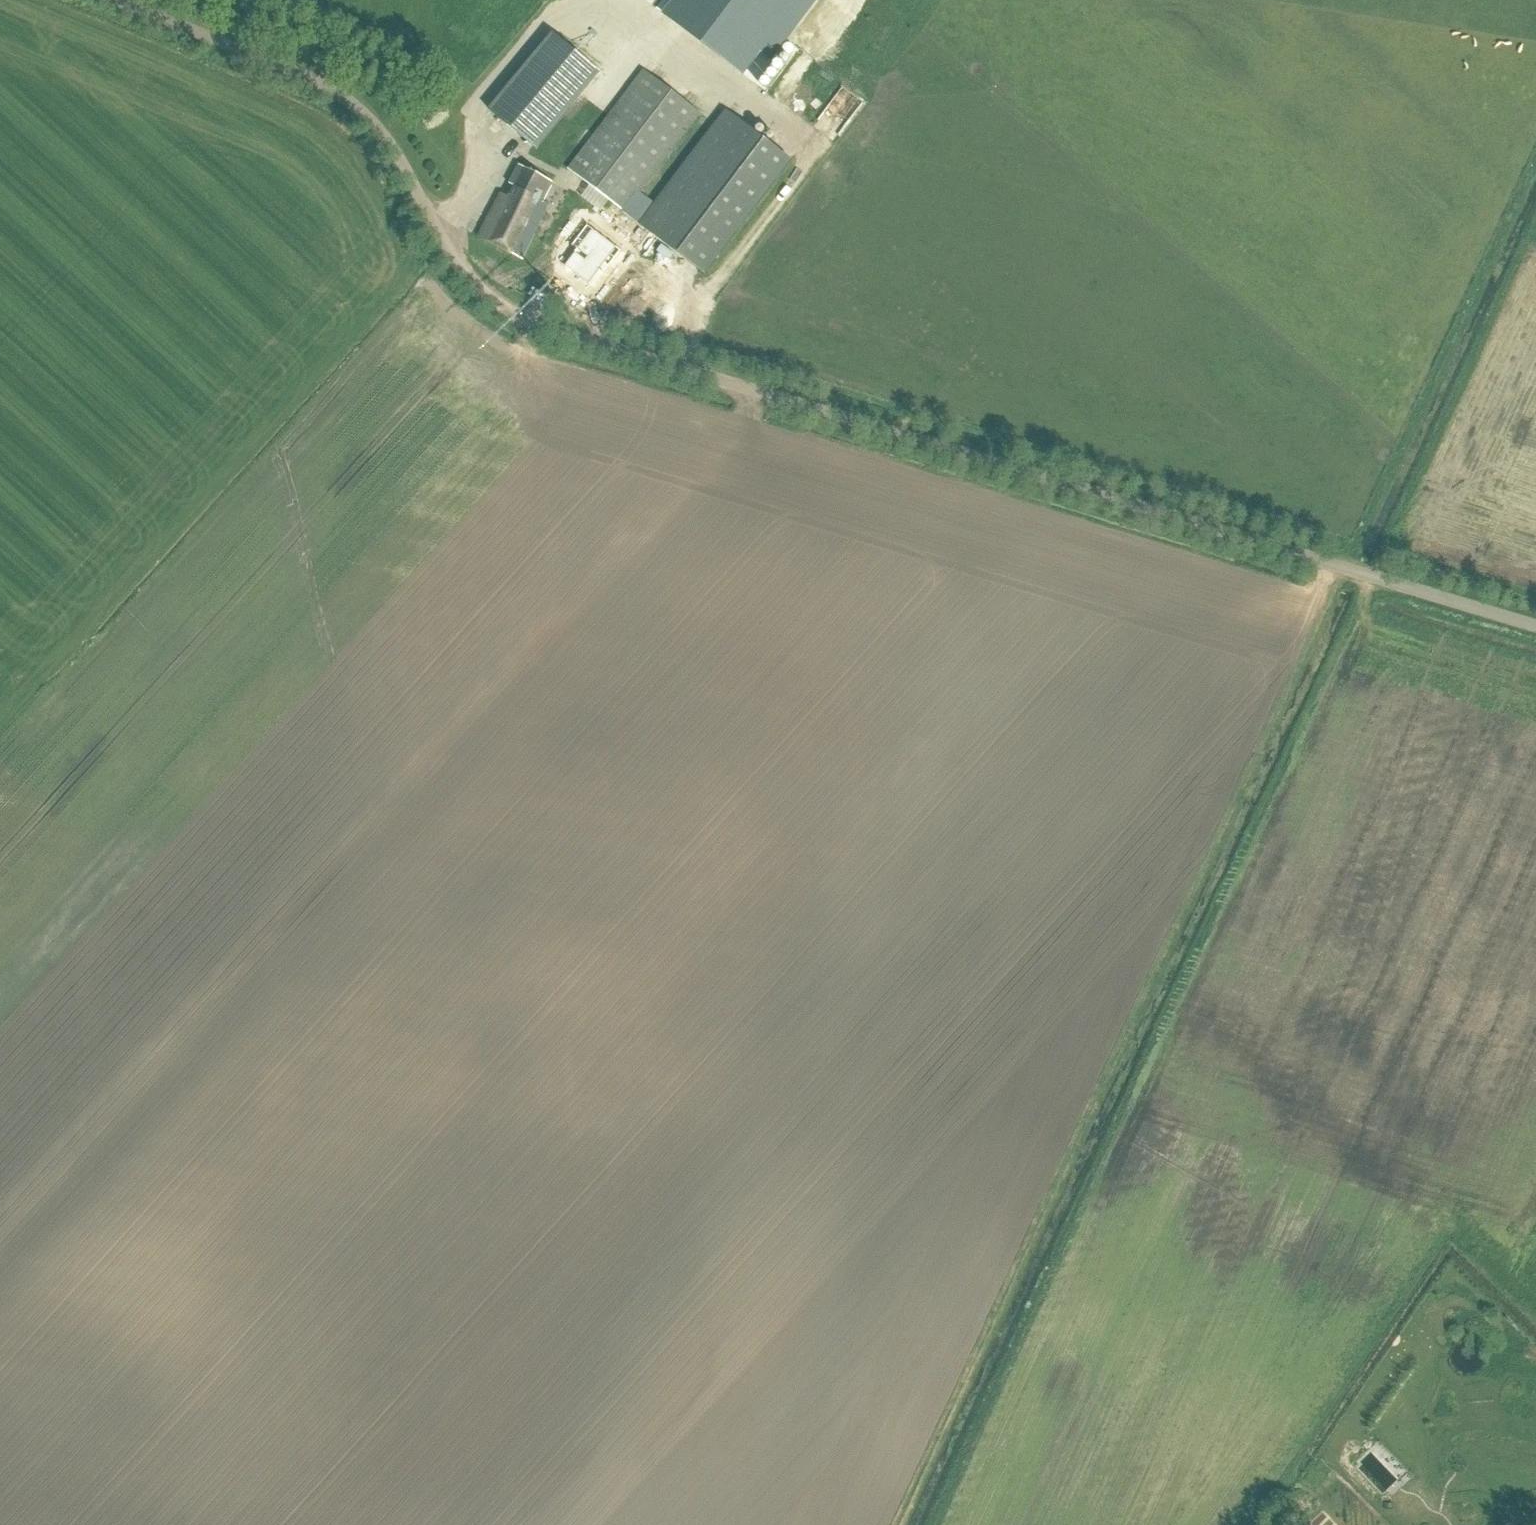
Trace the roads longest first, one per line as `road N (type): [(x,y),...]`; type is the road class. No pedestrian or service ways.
road 1 (unclassified): [(1535,627),(530,322),(478,286),(372,122),(330,91),(113,0)]

